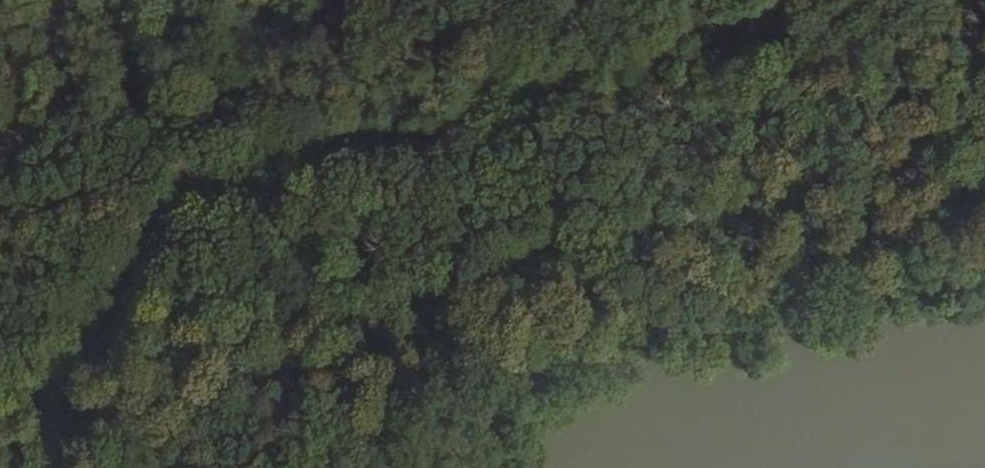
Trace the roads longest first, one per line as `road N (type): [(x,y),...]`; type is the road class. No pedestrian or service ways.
road 1 (track): [(720,33),(606,39),(370,117),(287,160),(204,188),(98,282),(36,382),(0,396)]
road 2 (track): [(180,467),(450,331),(792,305),(984,268)]
road 3 (track): [(450,331),(301,368),(36,382)]
road 4 (track): [(883,0),(720,33)]

